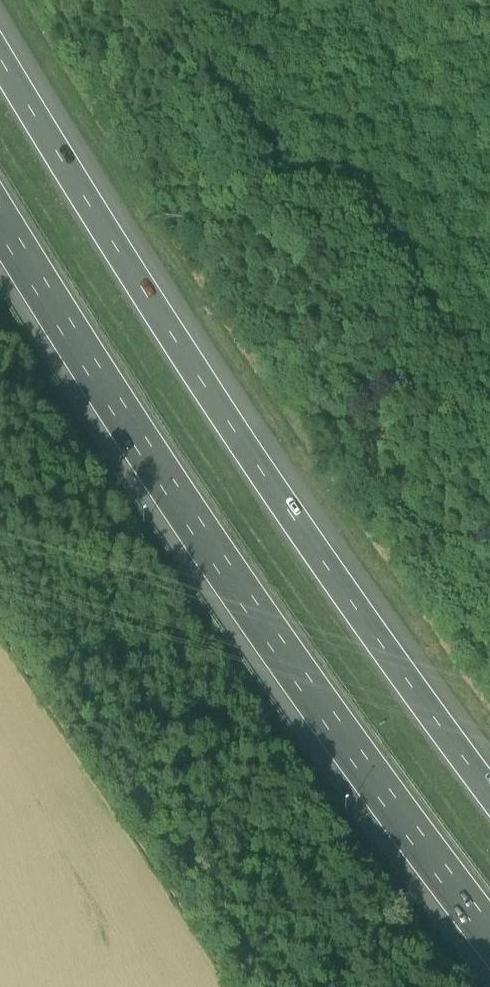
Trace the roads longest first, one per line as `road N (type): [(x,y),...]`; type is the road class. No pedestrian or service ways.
road 1 (motorway): [(489,790),(181,345),(0,36)]
road 2 (motorway): [(0,241),(114,420),(489,939)]

